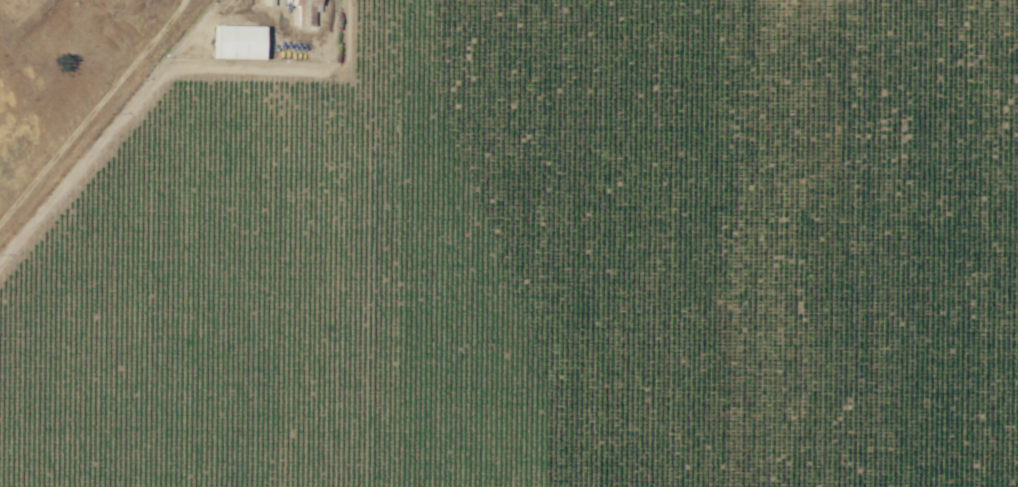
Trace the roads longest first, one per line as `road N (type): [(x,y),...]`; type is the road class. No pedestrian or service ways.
road 1 (track): [(0,267),(165,75),(348,71),(350,0)]

